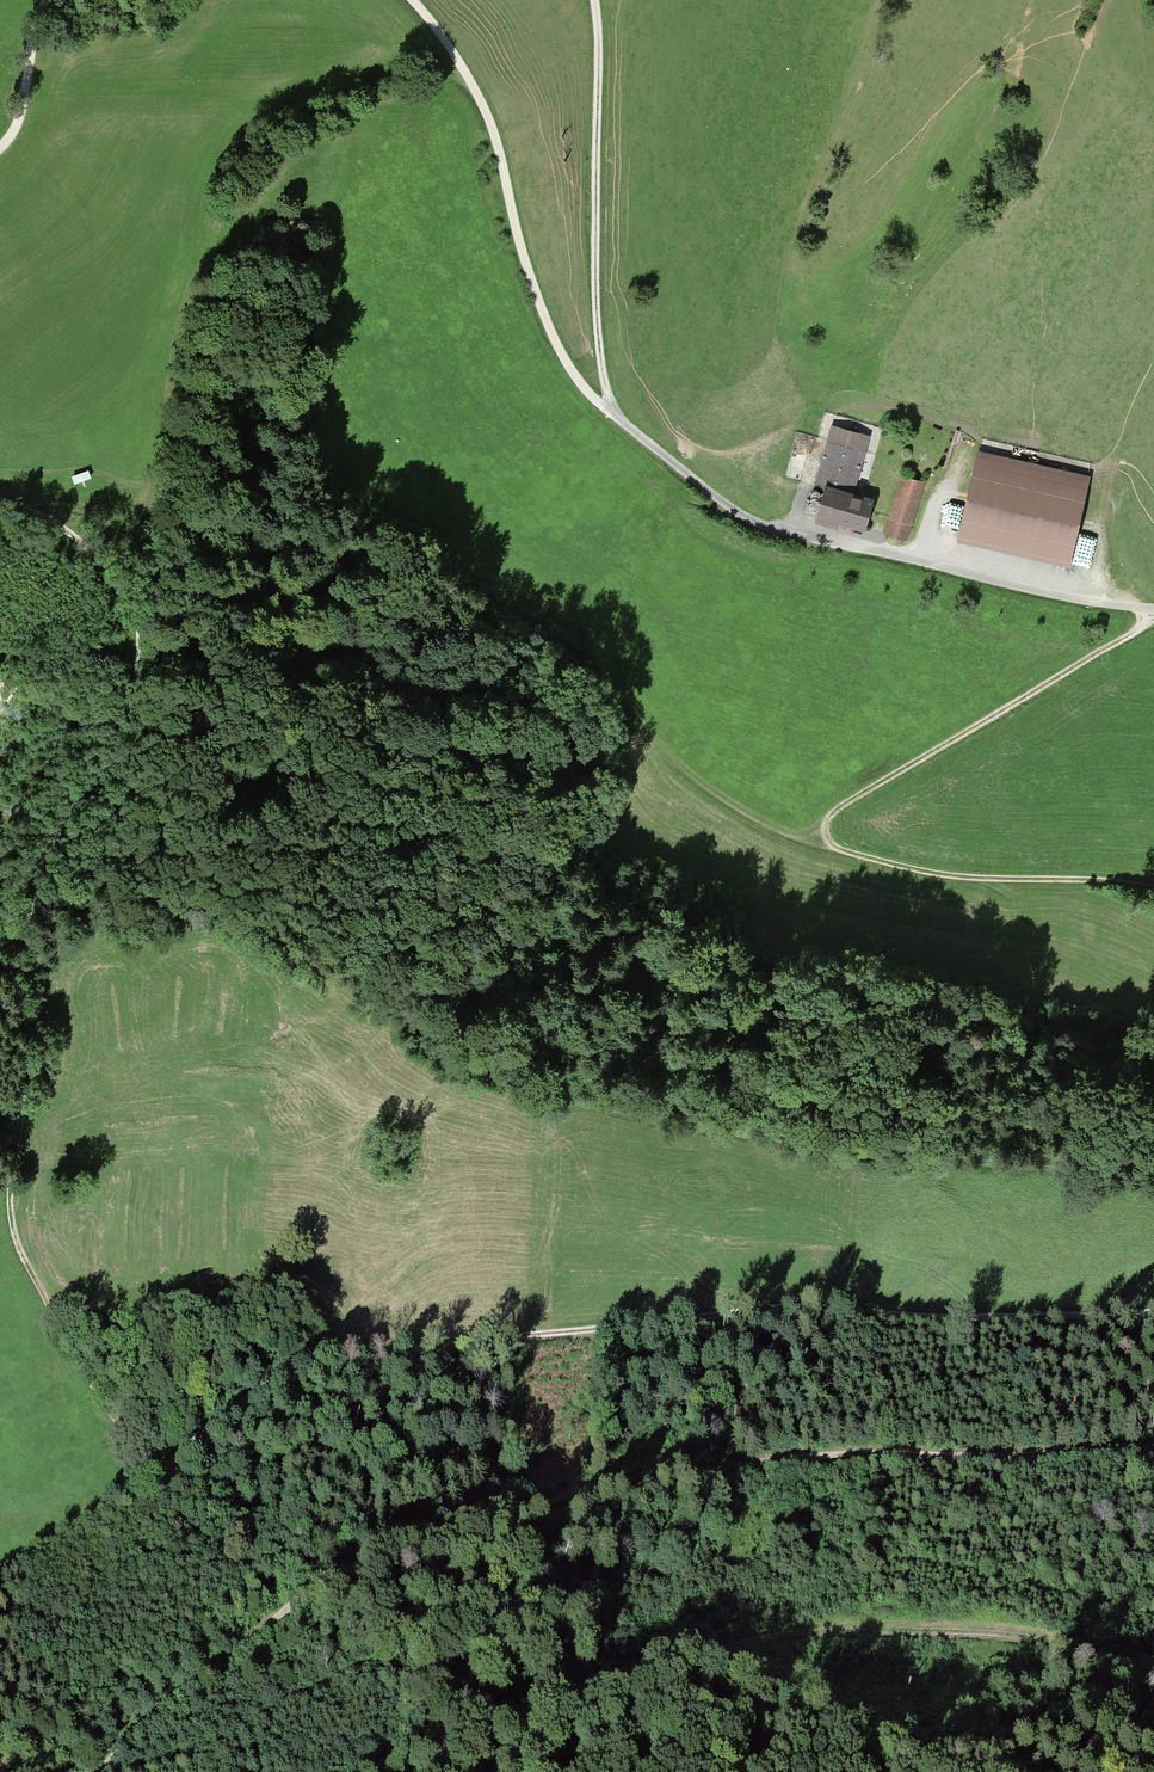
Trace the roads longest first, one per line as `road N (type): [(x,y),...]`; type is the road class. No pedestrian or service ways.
road 1 (track): [(0,1581),(157,1474),(272,1379),(323,1360),(463,1350),(775,1310),(1153,1315)]
road 2 (track): [(74,819),(93,842),(343,974),(448,1056),(678,1124),(1153,1182)]
road 3 (track): [(98,1771),(291,1603),(381,1559),(695,1469),(801,1453),(1153,1448)]
road 4 (track): [(185,1445),(110,1413),(15,1248),(9,1219),(28,917),(61,832),(120,767),(141,633),(136,608),(107,565),(41,516),(0,501)]
road 5 (track): [(1153,1661),(965,1630),(786,1636),(514,1703),(444,1728),(373,1771)]
road 6 (track): [(612,413),(744,520),(775,532),(1036,593),(1153,610)]
road 7 (track): [(409,0),(464,74),(488,126),(540,315),(564,362),(612,413)]
road 8 (track): [(591,0),(593,266),(599,369),(612,413)]
road 9 (track): [(1153,620),(833,814),(821,829),(826,850)]
road 10 (track): [(513,611),(574,651),(707,790),(769,830),(826,850)]
road 11 (track): [(826,850),(960,878),(1153,886)]
road 12 (motorway): [(930,0),(1153,216)]
road 13 (track): [(158,576),(155,414)]
road 14 (track): [(52,0),(38,18),(17,129),(0,145)]
road 15 (track): [(107,565),(133,567),(172,590),(206,667)]
road 16 (motorway): [(1153,85),(1065,0)]

